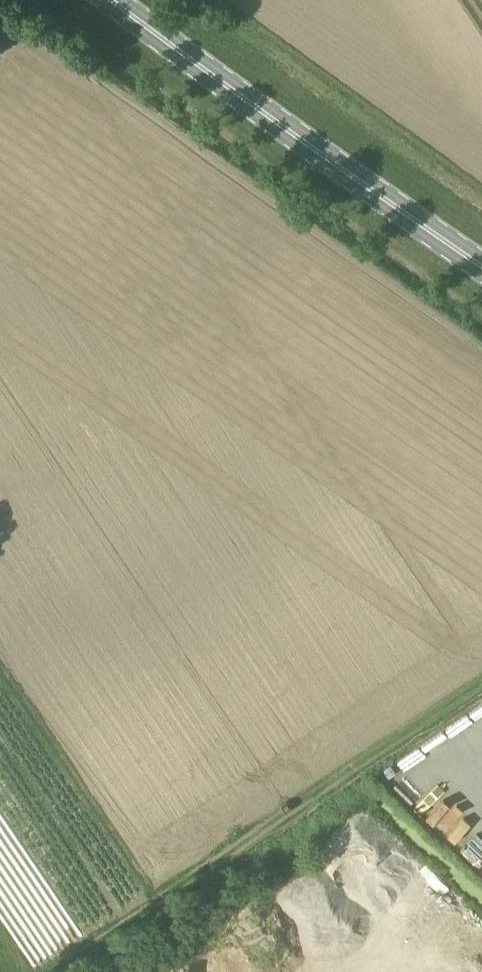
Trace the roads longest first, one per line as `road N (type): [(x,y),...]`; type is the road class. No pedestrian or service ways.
road 1 (primary): [(481,263),(116,0)]

